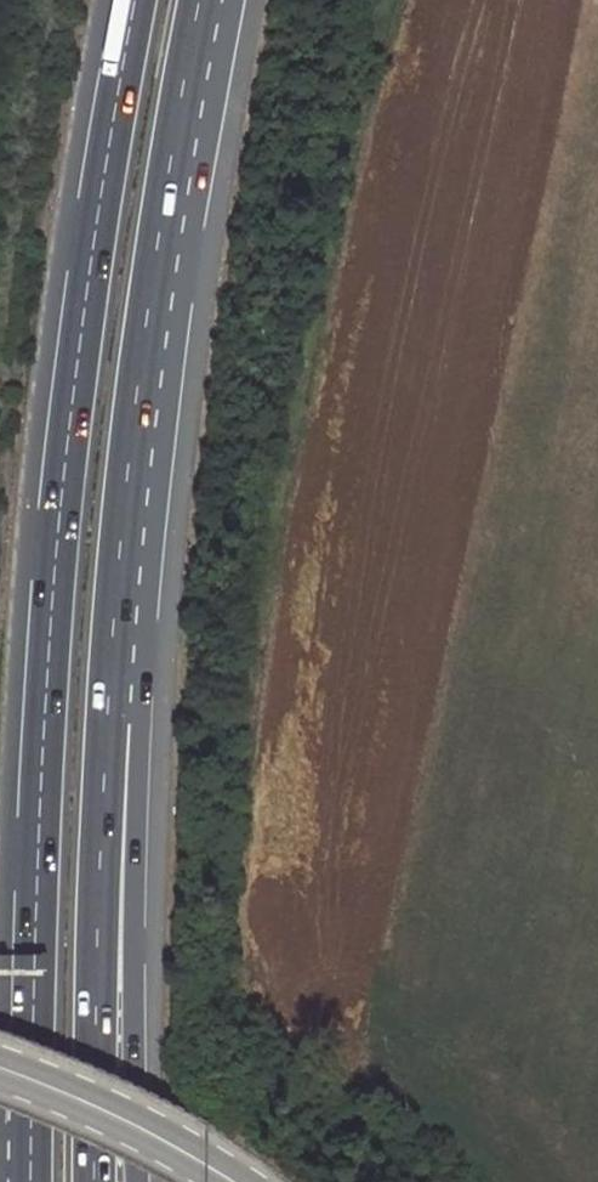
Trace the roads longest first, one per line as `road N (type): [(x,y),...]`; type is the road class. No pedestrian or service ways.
road 1 (motorway): [(137,0),(87,298),(62,506),(45,748),(32,1181)]
road 2 (motorway): [(99,887),(124,519),(149,305),(202,0)]
road 3 (motorway): [(134,1181),(99,887)]
road 4 (motorway): [(95,1181),(99,887)]
road 5 (unclassified): [(234,1181),(139,1125),(0,1067)]

